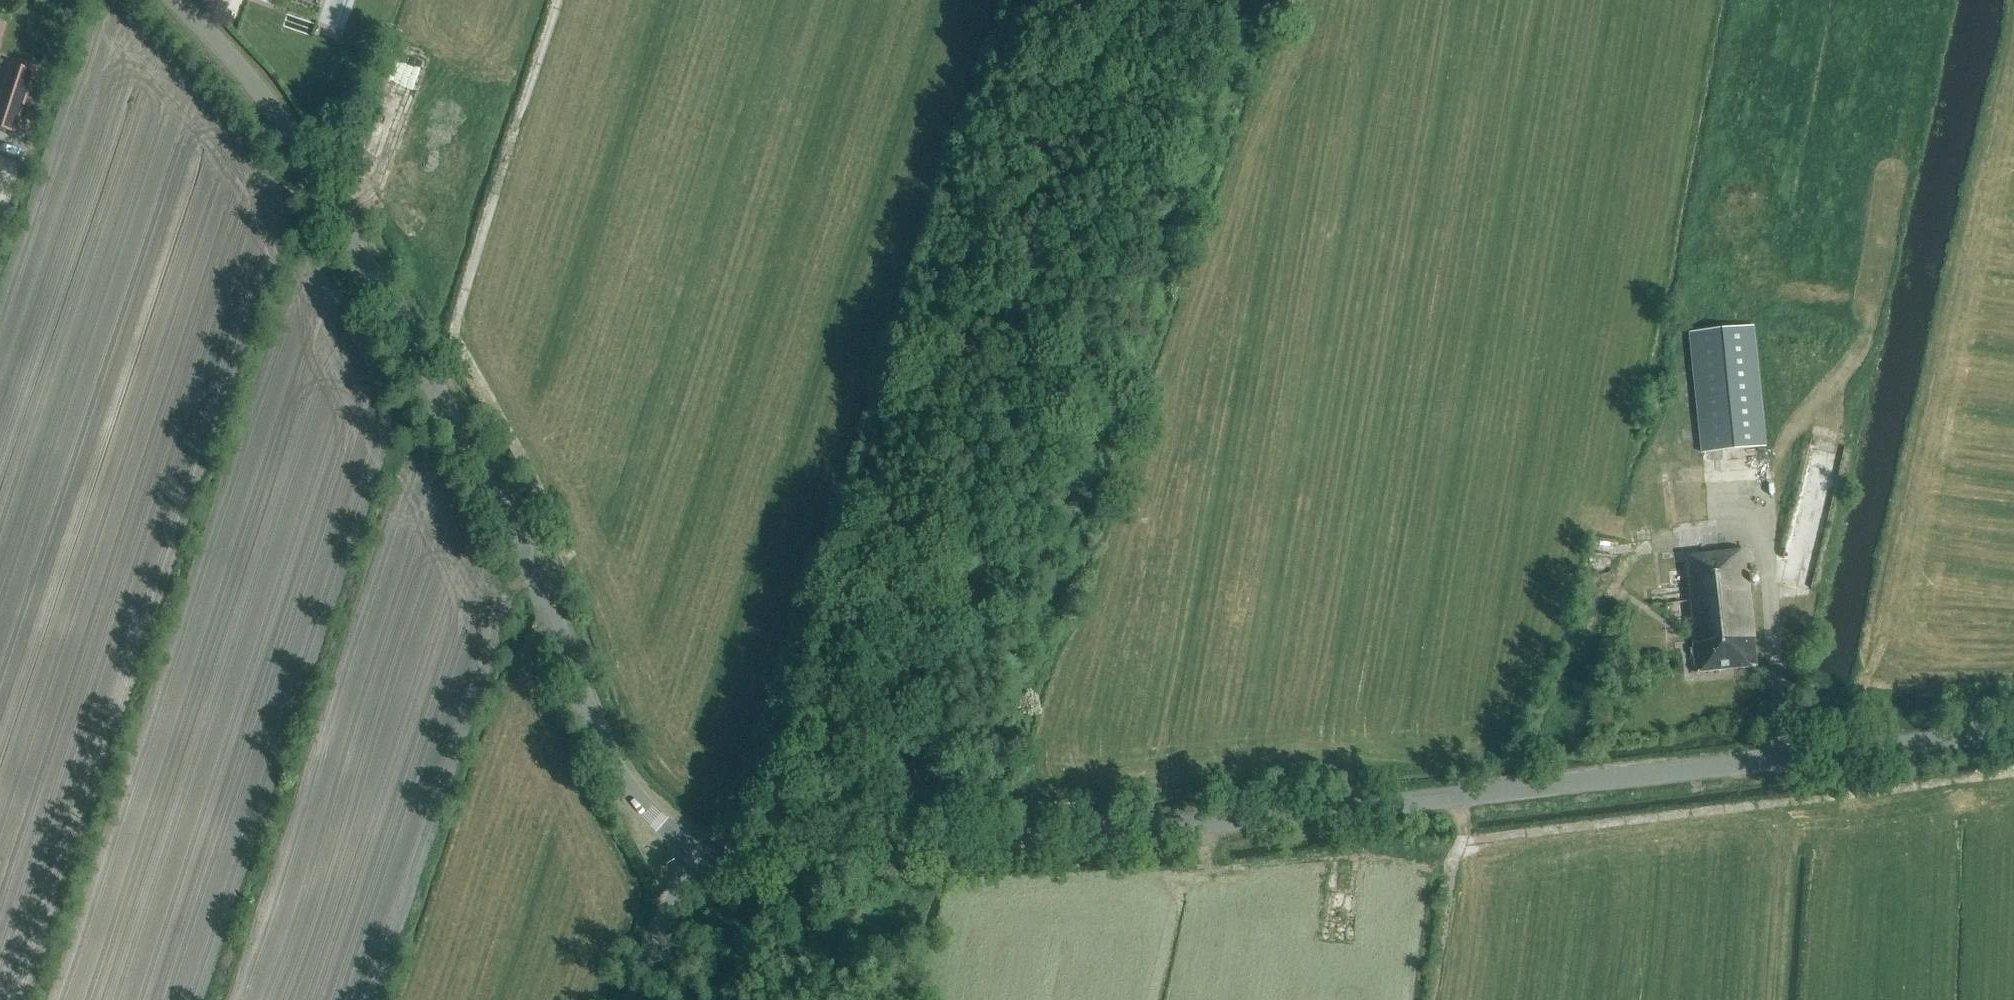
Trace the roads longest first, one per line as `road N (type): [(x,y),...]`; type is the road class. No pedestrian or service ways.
road 1 (tertiary): [(699,856),(737,870),(863,863),(2013,736)]
road 2 (tertiary): [(699,856),(643,808),(467,447),(327,198),(171,0)]
road 3 (tertiary): [(633,999),(662,920),(699,856)]

